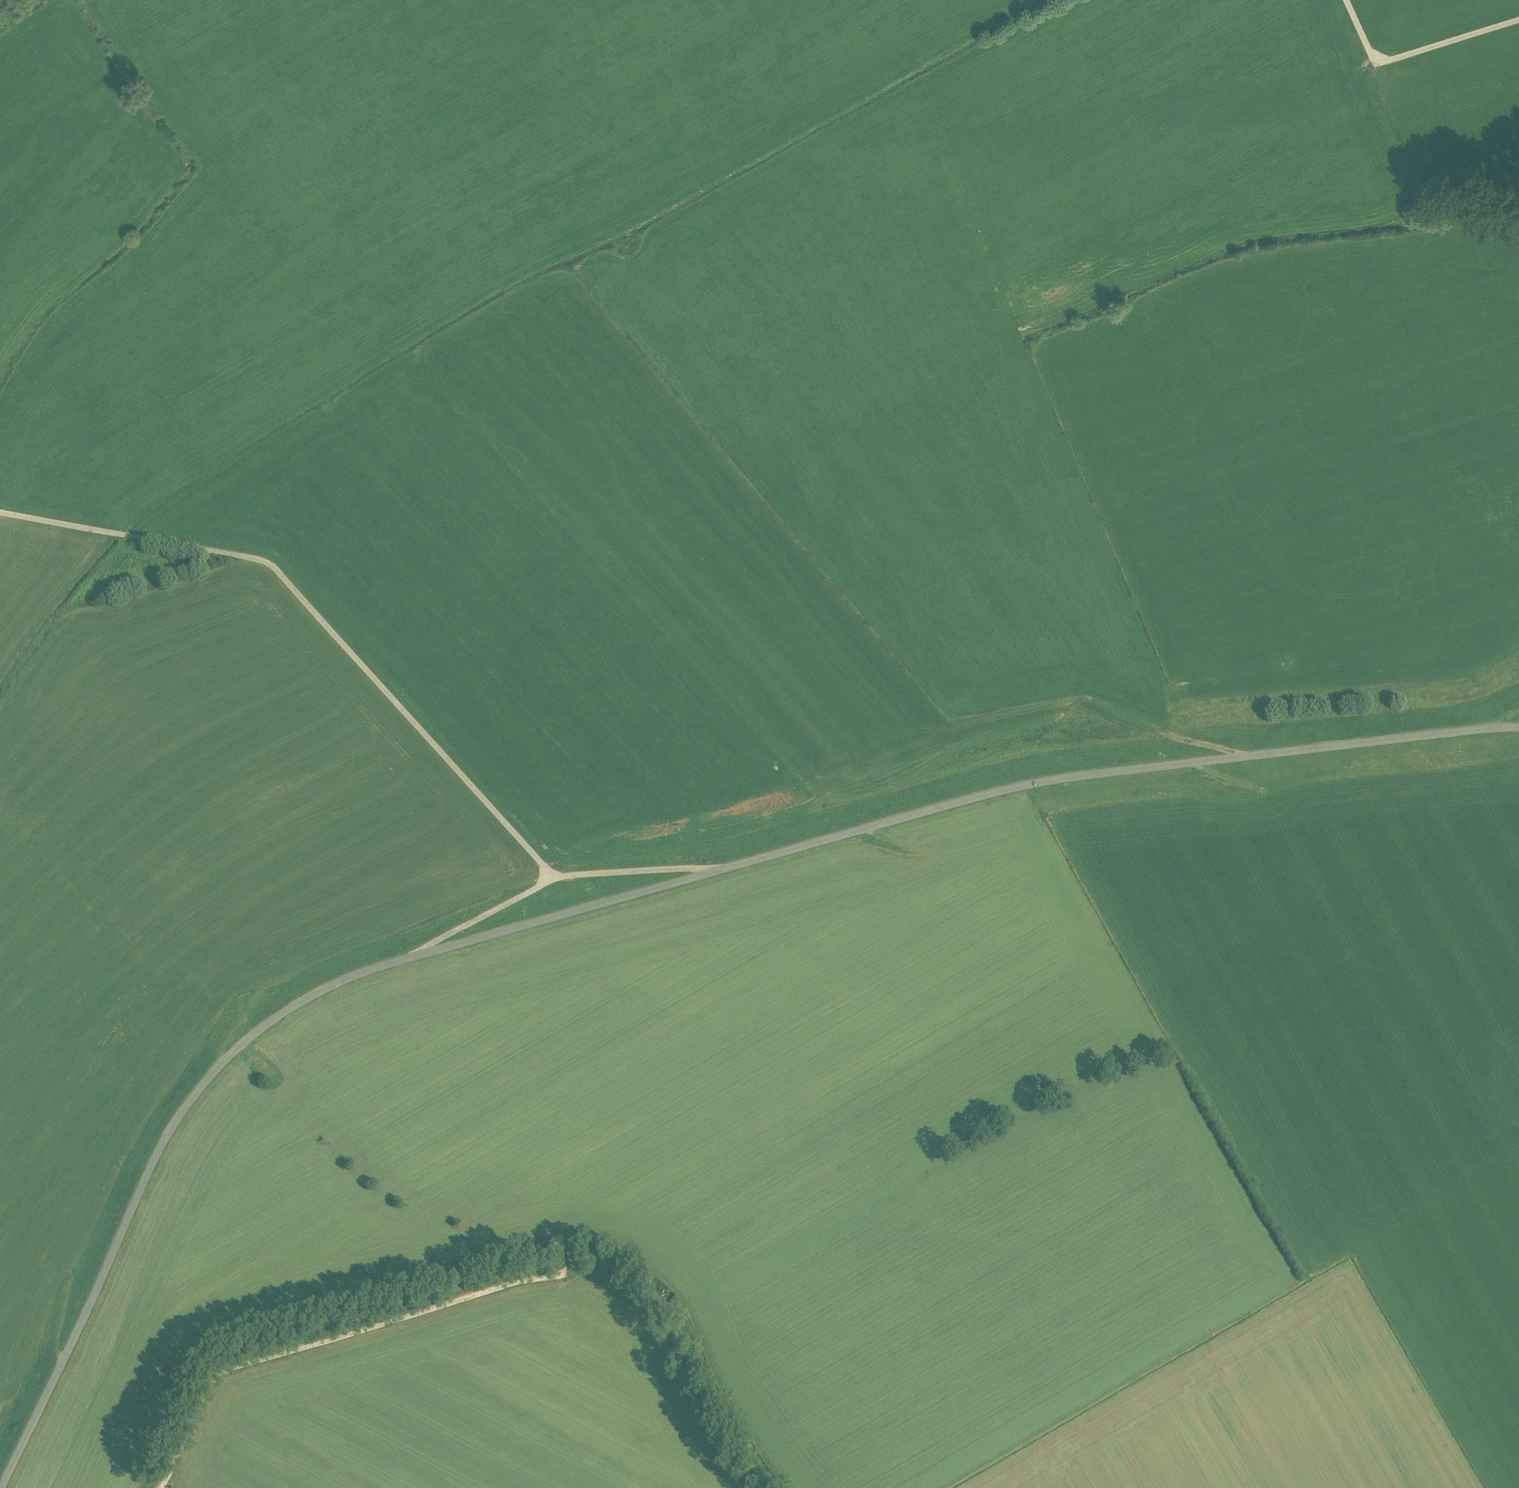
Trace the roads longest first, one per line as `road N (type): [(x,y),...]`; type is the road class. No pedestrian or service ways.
road 1 (unclassified): [(714,870),(1046,782),(1518,729)]
road 2 (unclassified): [(2,1487),(179,1117),(226,1060),(273,1023),(331,988),(412,959)]
road 3 (unclassified): [(552,879),(271,568),(239,553),(0,515)]
road 4 (track): [(163,1487),(216,1374),(565,1274)]
road 5 (unclassified): [(412,959),(714,870)]
road 6 (track): [(100,1019),(135,990),(163,987),(187,990),(213,1012),(238,1004),(250,1013),(226,1060)]
road 7 (unclassified): [(1518,18),(1385,59),(1367,51),(1343,0)]
road 8 (unclassified): [(552,879),(714,870)]
road 9 (unclassified): [(412,959),(552,879)]

